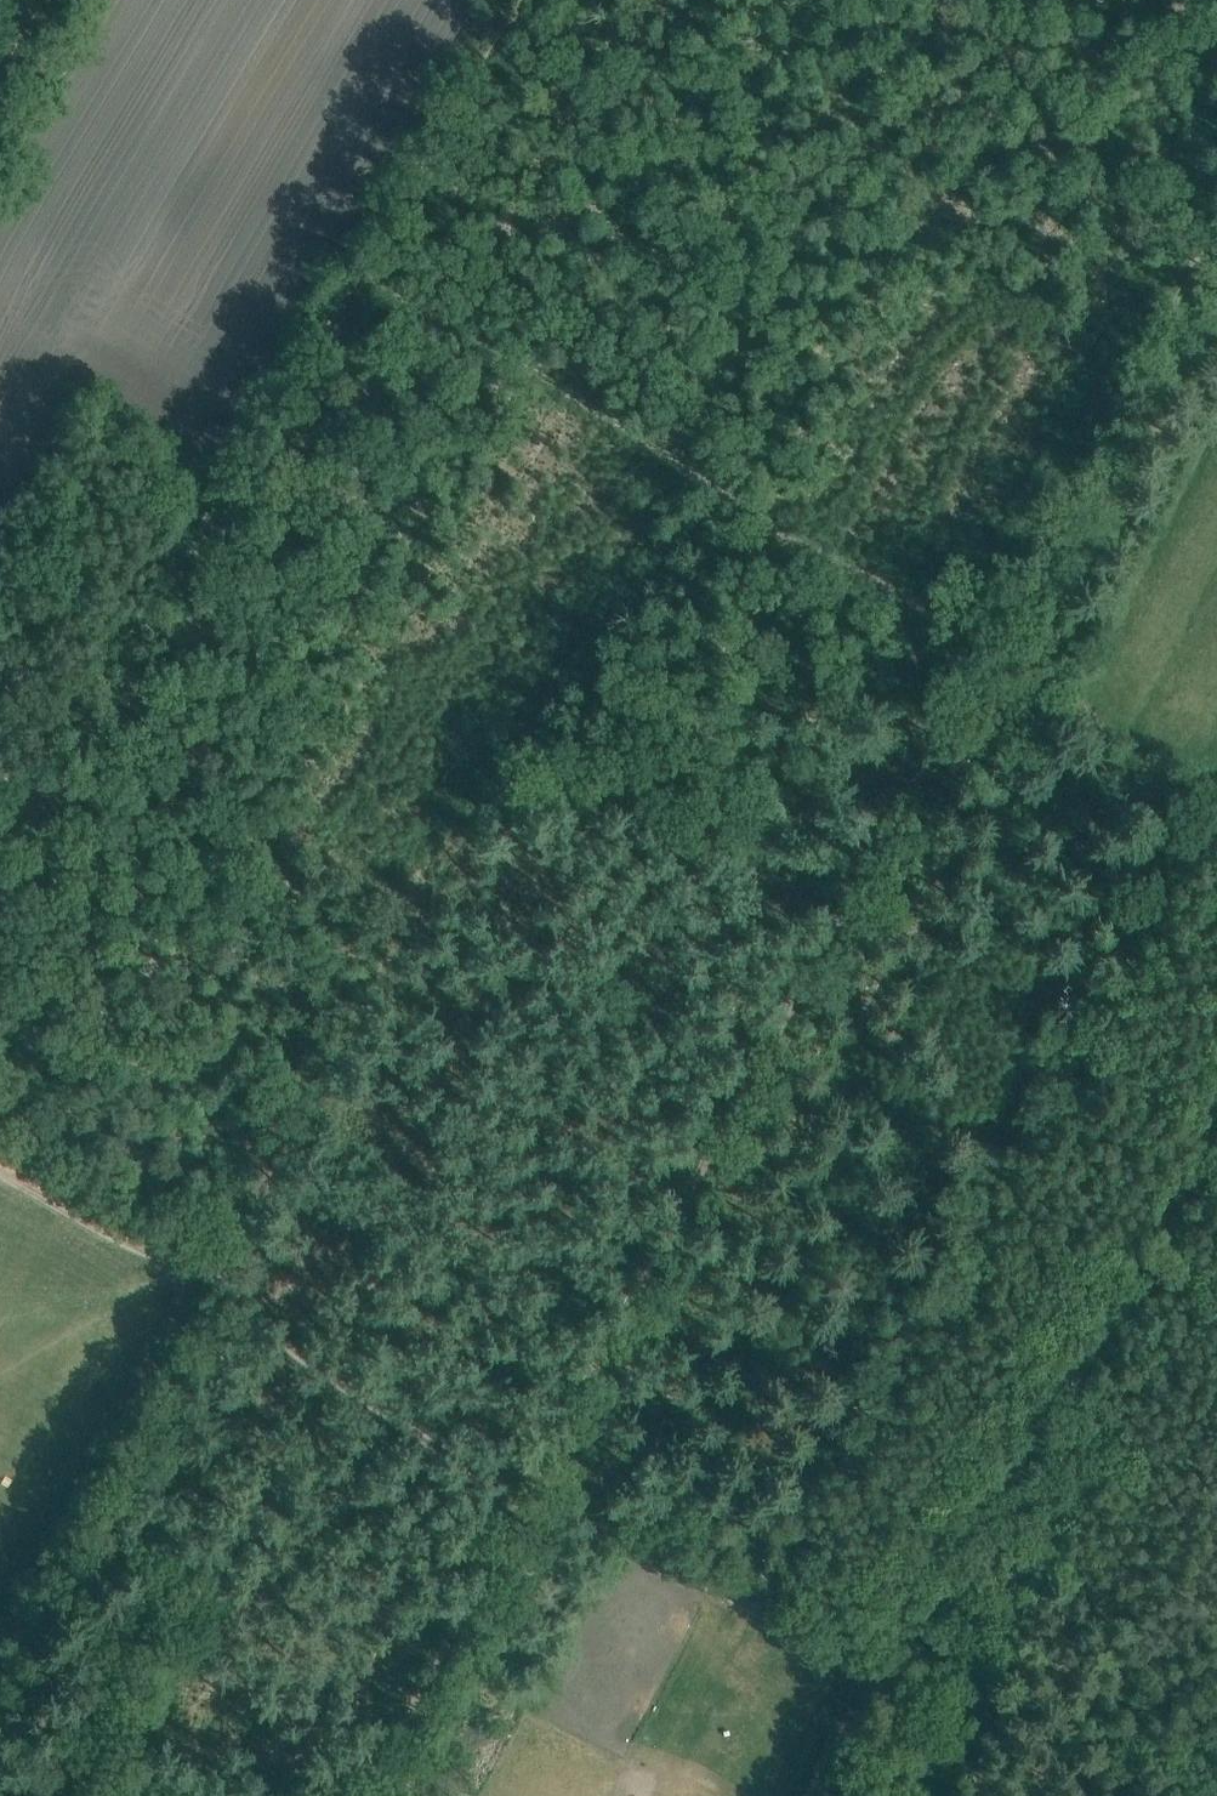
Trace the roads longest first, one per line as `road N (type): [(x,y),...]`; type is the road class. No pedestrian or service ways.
road 1 (track): [(0,1178),(125,1248),(231,1278),(333,1372),(418,1435),(614,1532),(907,1698)]
road 2 (track): [(1216,1111),(855,1795)]

